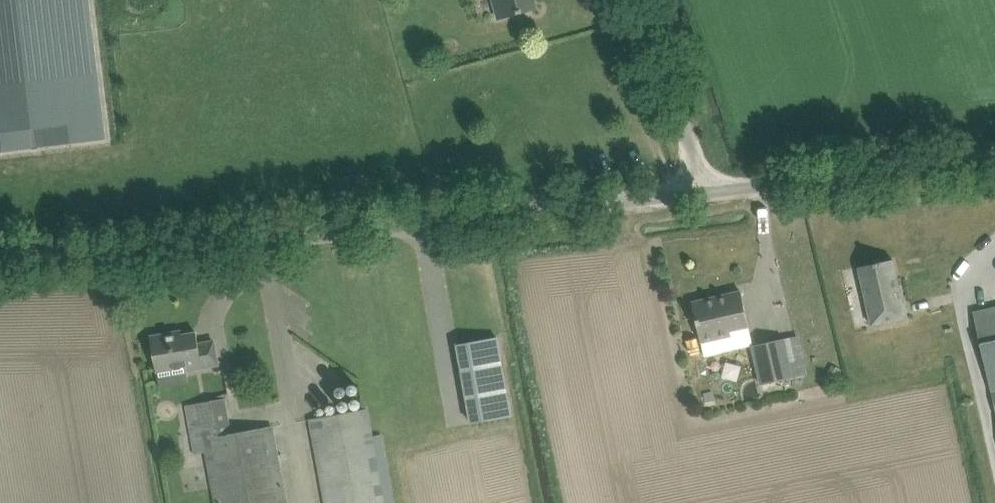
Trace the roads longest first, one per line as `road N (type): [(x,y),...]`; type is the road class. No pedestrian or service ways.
road 1 (unclassified): [(0,263),(202,247),(698,185)]
road 2 (unclassified): [(698,185),(994,154)]
road 3 (unclassified): [(698,185),(633,0)]

